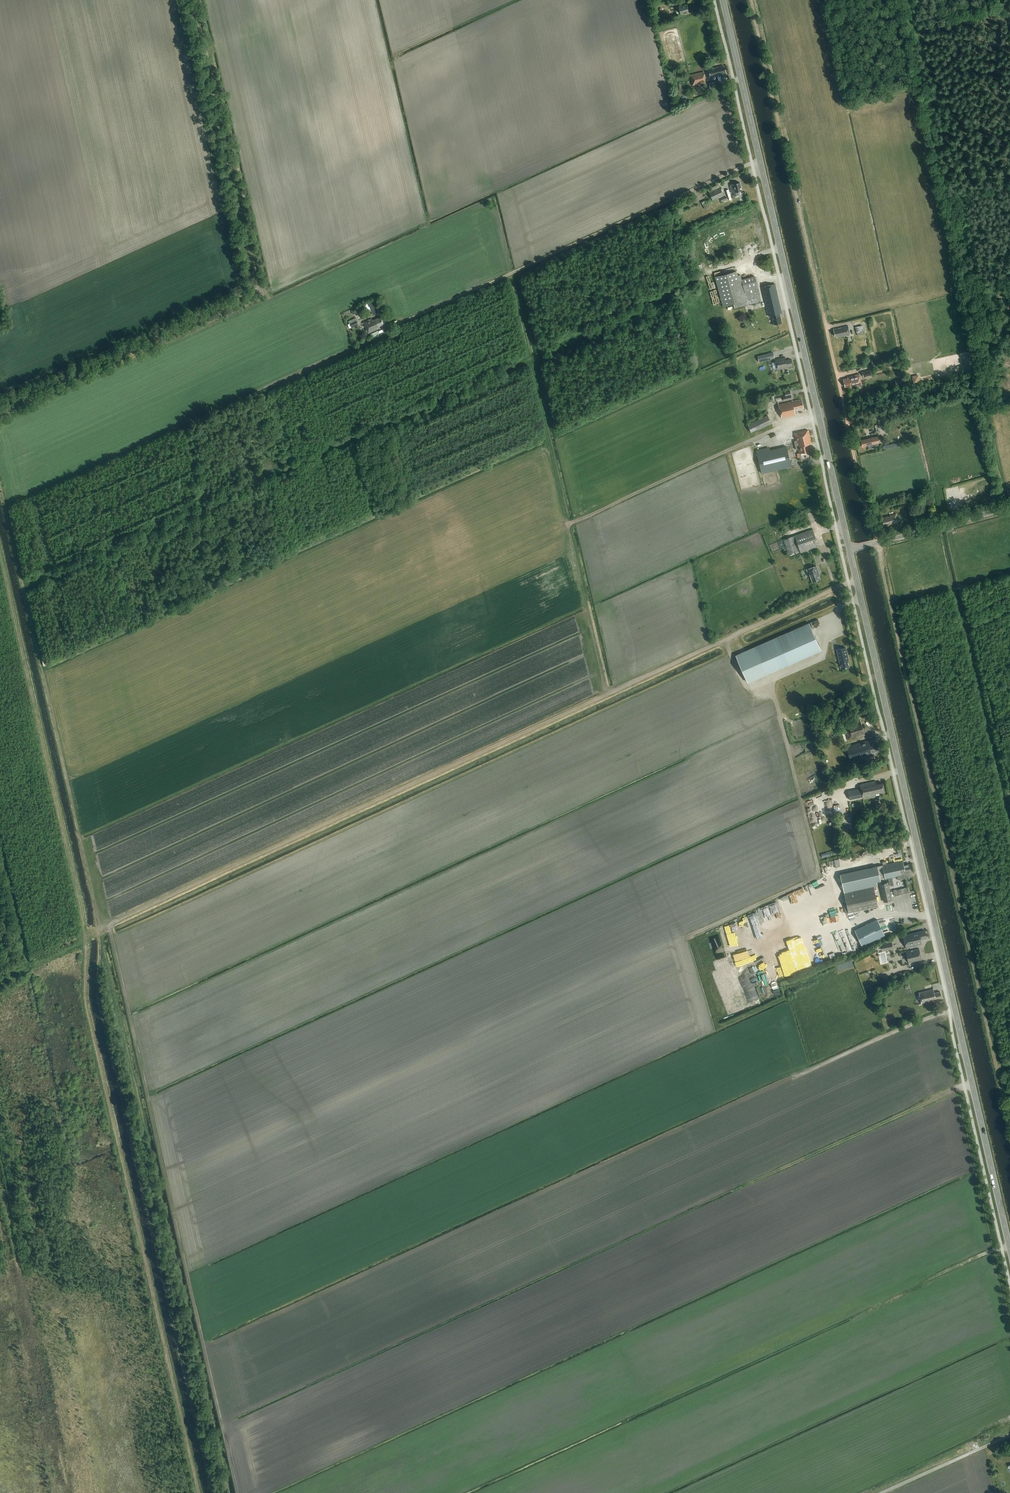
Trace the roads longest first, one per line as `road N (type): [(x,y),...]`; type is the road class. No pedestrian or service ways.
road 1 (track): [(99,930),(849,583)]
road 2 (track): [(705,276),(22,588)]
road 3 (track): [(969,624),(901,655),(751,0)]
road 4 (primary): [(1009,1248),(862,602)]
road 5 (primary): [(862,602),(723,0)]
road 6 (track): [(213,1492),(100,1003),(99,930)]
road 7 (track): [(0,400),(254,291),(193,0)]
road 8 (track): [(199,1492),(86,1006),(86,937)]
road 9 (track): [(1009,1126),(901,655)]
road 10 (track): [(0,490),(99,930)]
road 11 (track): [(0,549),(86,937)]
road 12 (track): [(773,677),(817,871),(689,936)]
road 13 (track): [(693,189),(395,325)]
road 14 (track): [(572,523),(752,440)]
road 15 (track): [(969,624),(1009,799)]
road 16 (track): [(956,1012),(809,1070)]
road 17 (track): [(1009,279),(975,290),(995,392)]
road 18 (unclassified): [(862,602),(925,584),(934,568),(926,530)]

